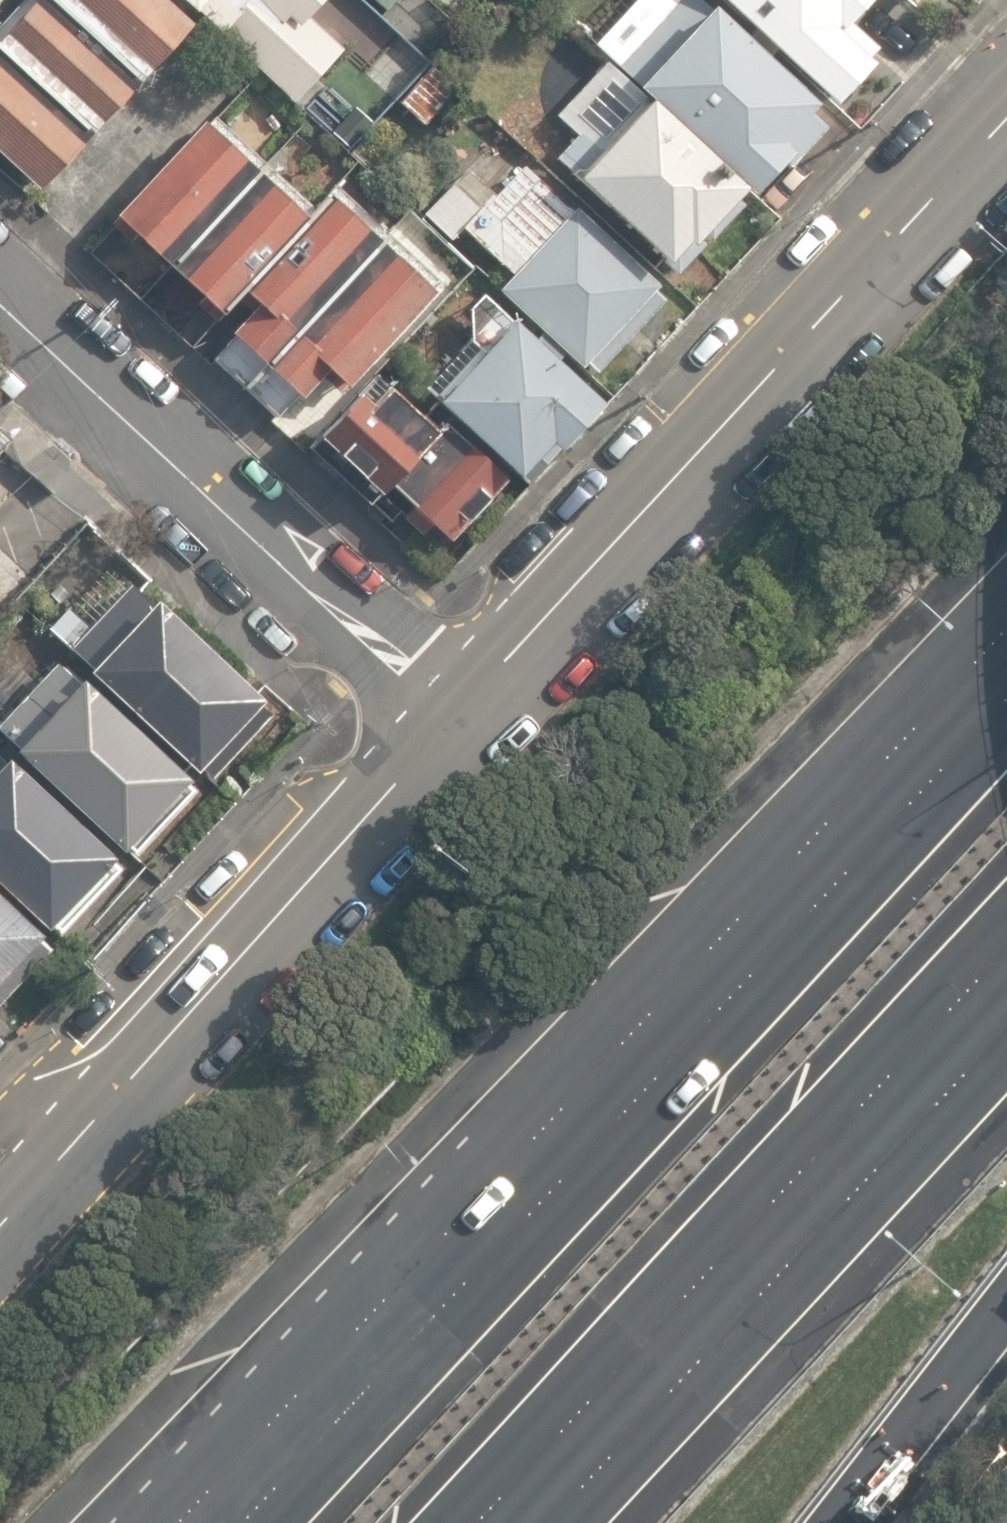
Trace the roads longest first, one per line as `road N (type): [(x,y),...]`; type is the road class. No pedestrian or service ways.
road 1 (motorway): [(245,1522),(1006,704)]
road 2 (secondary): [(1006,111),(455,724)]
road 3 (motorway): [(1006,963),(486,1522)]
road 4 (secondary): [(455,724),(0,1223)]
road 5 (residential): [(0,304),(455,724)]
road 6 (motorway): [(1006,1284),(818,1522)]

